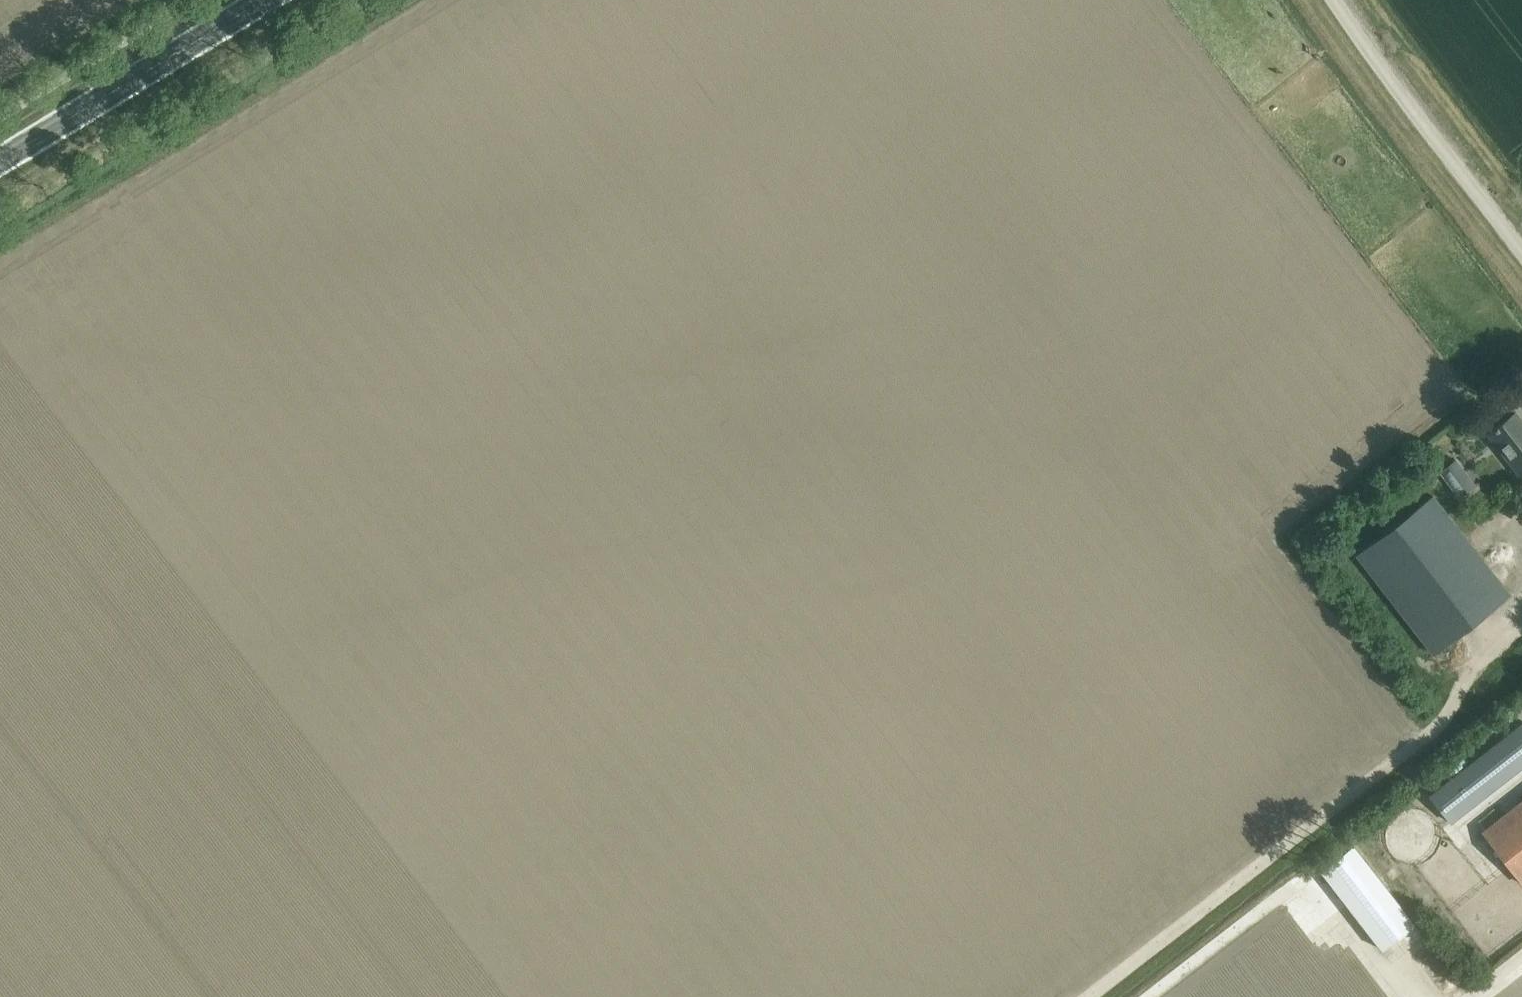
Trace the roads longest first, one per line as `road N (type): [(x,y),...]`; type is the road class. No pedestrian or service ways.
road 1 (unclassified): [(1521,250),(1332,0)]
road 2 (secondary): [(0,158),(260,0)]

